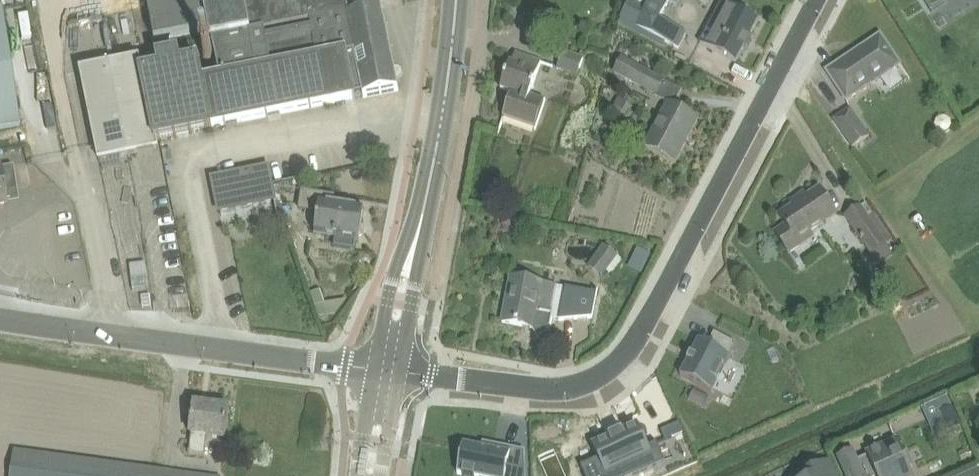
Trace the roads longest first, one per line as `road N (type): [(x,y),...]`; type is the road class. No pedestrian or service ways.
road 1 (unclassified): [(821,0),(640,344),(623,362),(603,378),(560,389),(403,371)]
road 2 (secondary): [(378,368),(0,316)]
road 3 (secondary): [(418,236),(457,0)]
road 4 (secondary): [(418,236),(393,283),(378,368)]
road 5 (secondary): [(403,371),(421,278),(418,236)]

